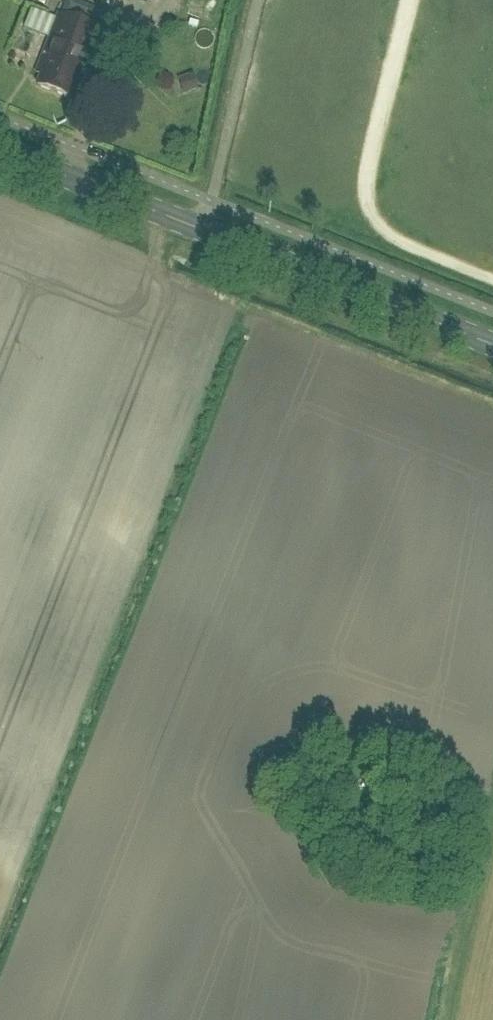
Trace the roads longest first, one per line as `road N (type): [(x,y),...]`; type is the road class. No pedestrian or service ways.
road 1 (secondary): [(0,154),(492,346)]

